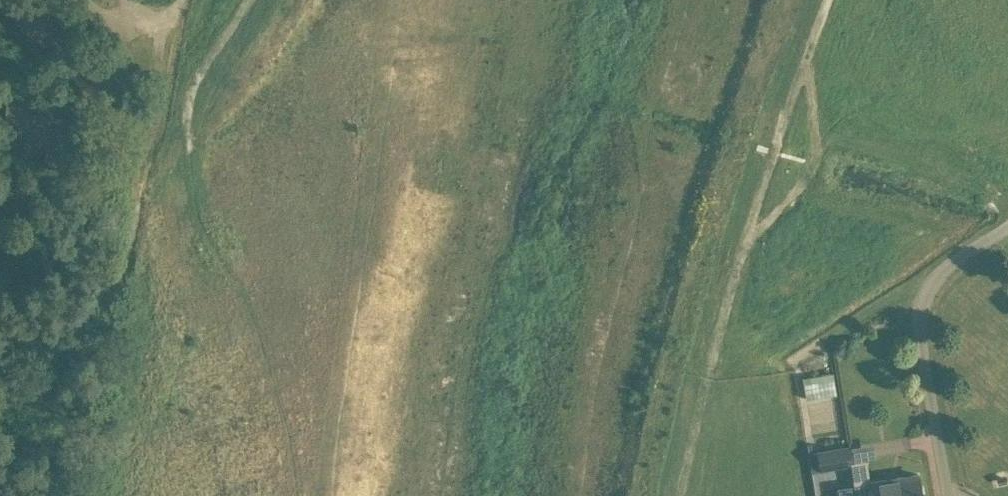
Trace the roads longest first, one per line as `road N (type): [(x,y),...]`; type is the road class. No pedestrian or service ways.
road 1 (track): [(297,495),(242,287),(190,137),(194,87),(248,0)]
road 2 (track): [(826,0),(749,239),(681,495)]
road 3 (unclassified): [(948,495),(921,339),(925,285),(1007,223)]

